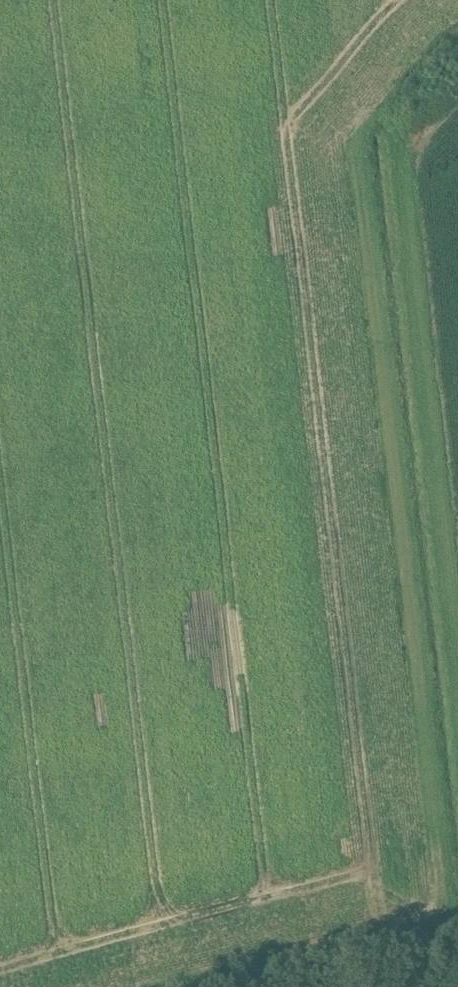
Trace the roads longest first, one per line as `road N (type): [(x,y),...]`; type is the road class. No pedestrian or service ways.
road 1 (residential): [(44,898),(0,564)]

